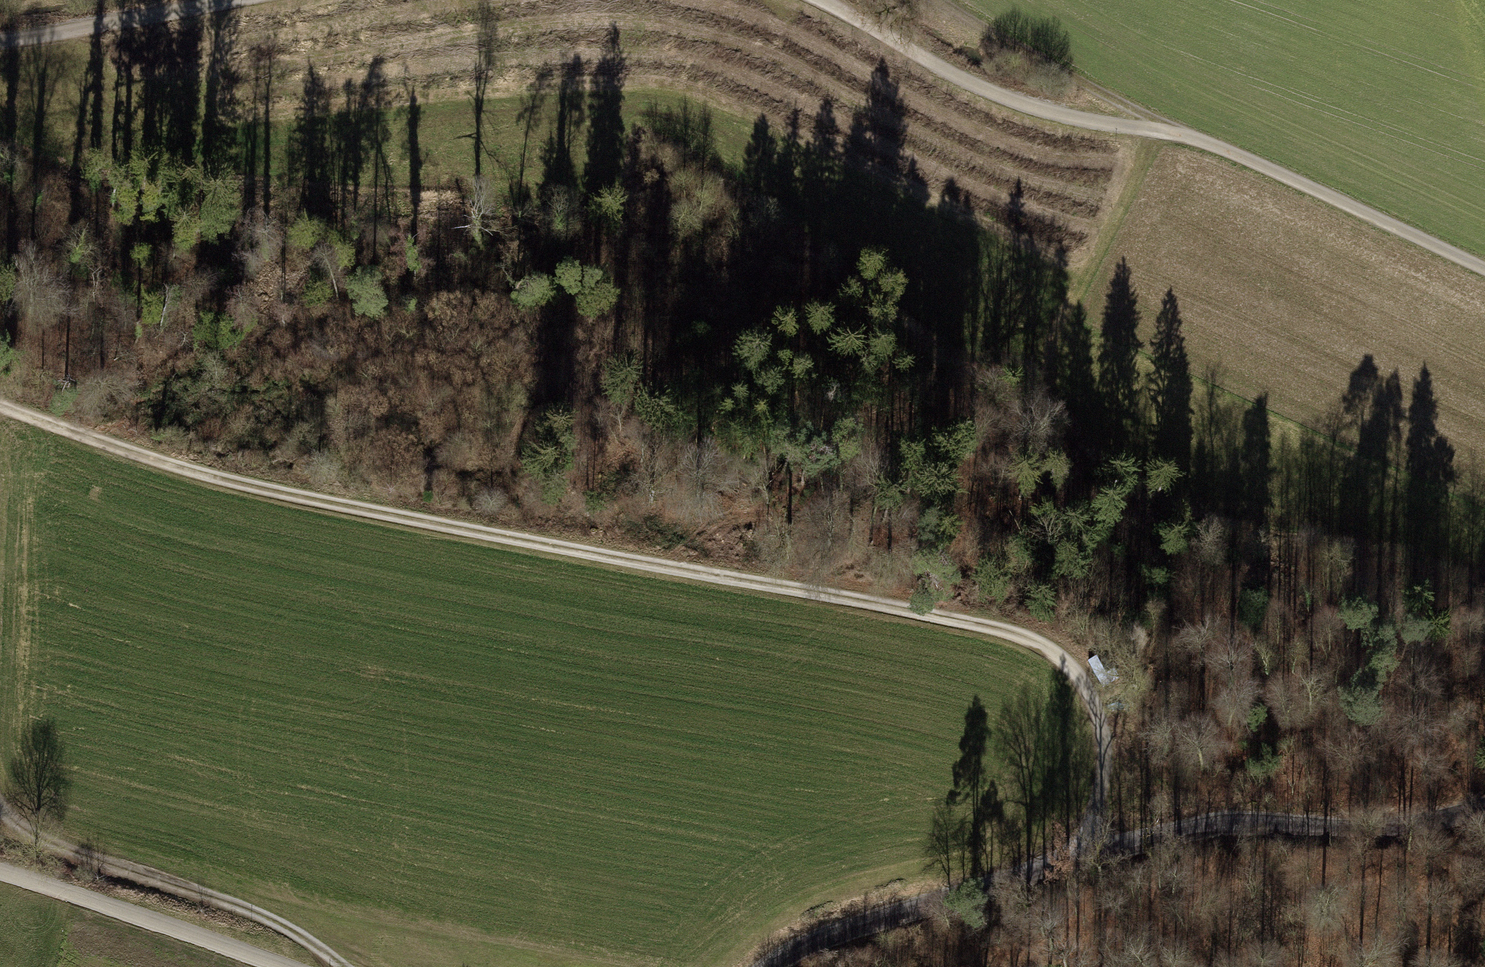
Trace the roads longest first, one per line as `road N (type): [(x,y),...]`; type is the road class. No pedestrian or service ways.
road 1 (track): [(0,406),(207,476),(1032,641),(1080,670),(1105,721),(1104,819),(1078,860)]
road 2 (track): [(818,0),(1067,121),(1193,141),(1484,270)]
road 3 (track): [(1078,860),(1244,825),(1376,828),(1484,805)]
road 4 (track): [(338,966),(257,918),(33,840),(0,811)]
road 5 (track): [(1078,860),(824,939),(775,966)]
road 6 (track): [(1193,141),(1123,111),(929,0)]
road 7 (track): [(0,877),(277,966)]
road 8 (track): [(0,42),(247,0)]

